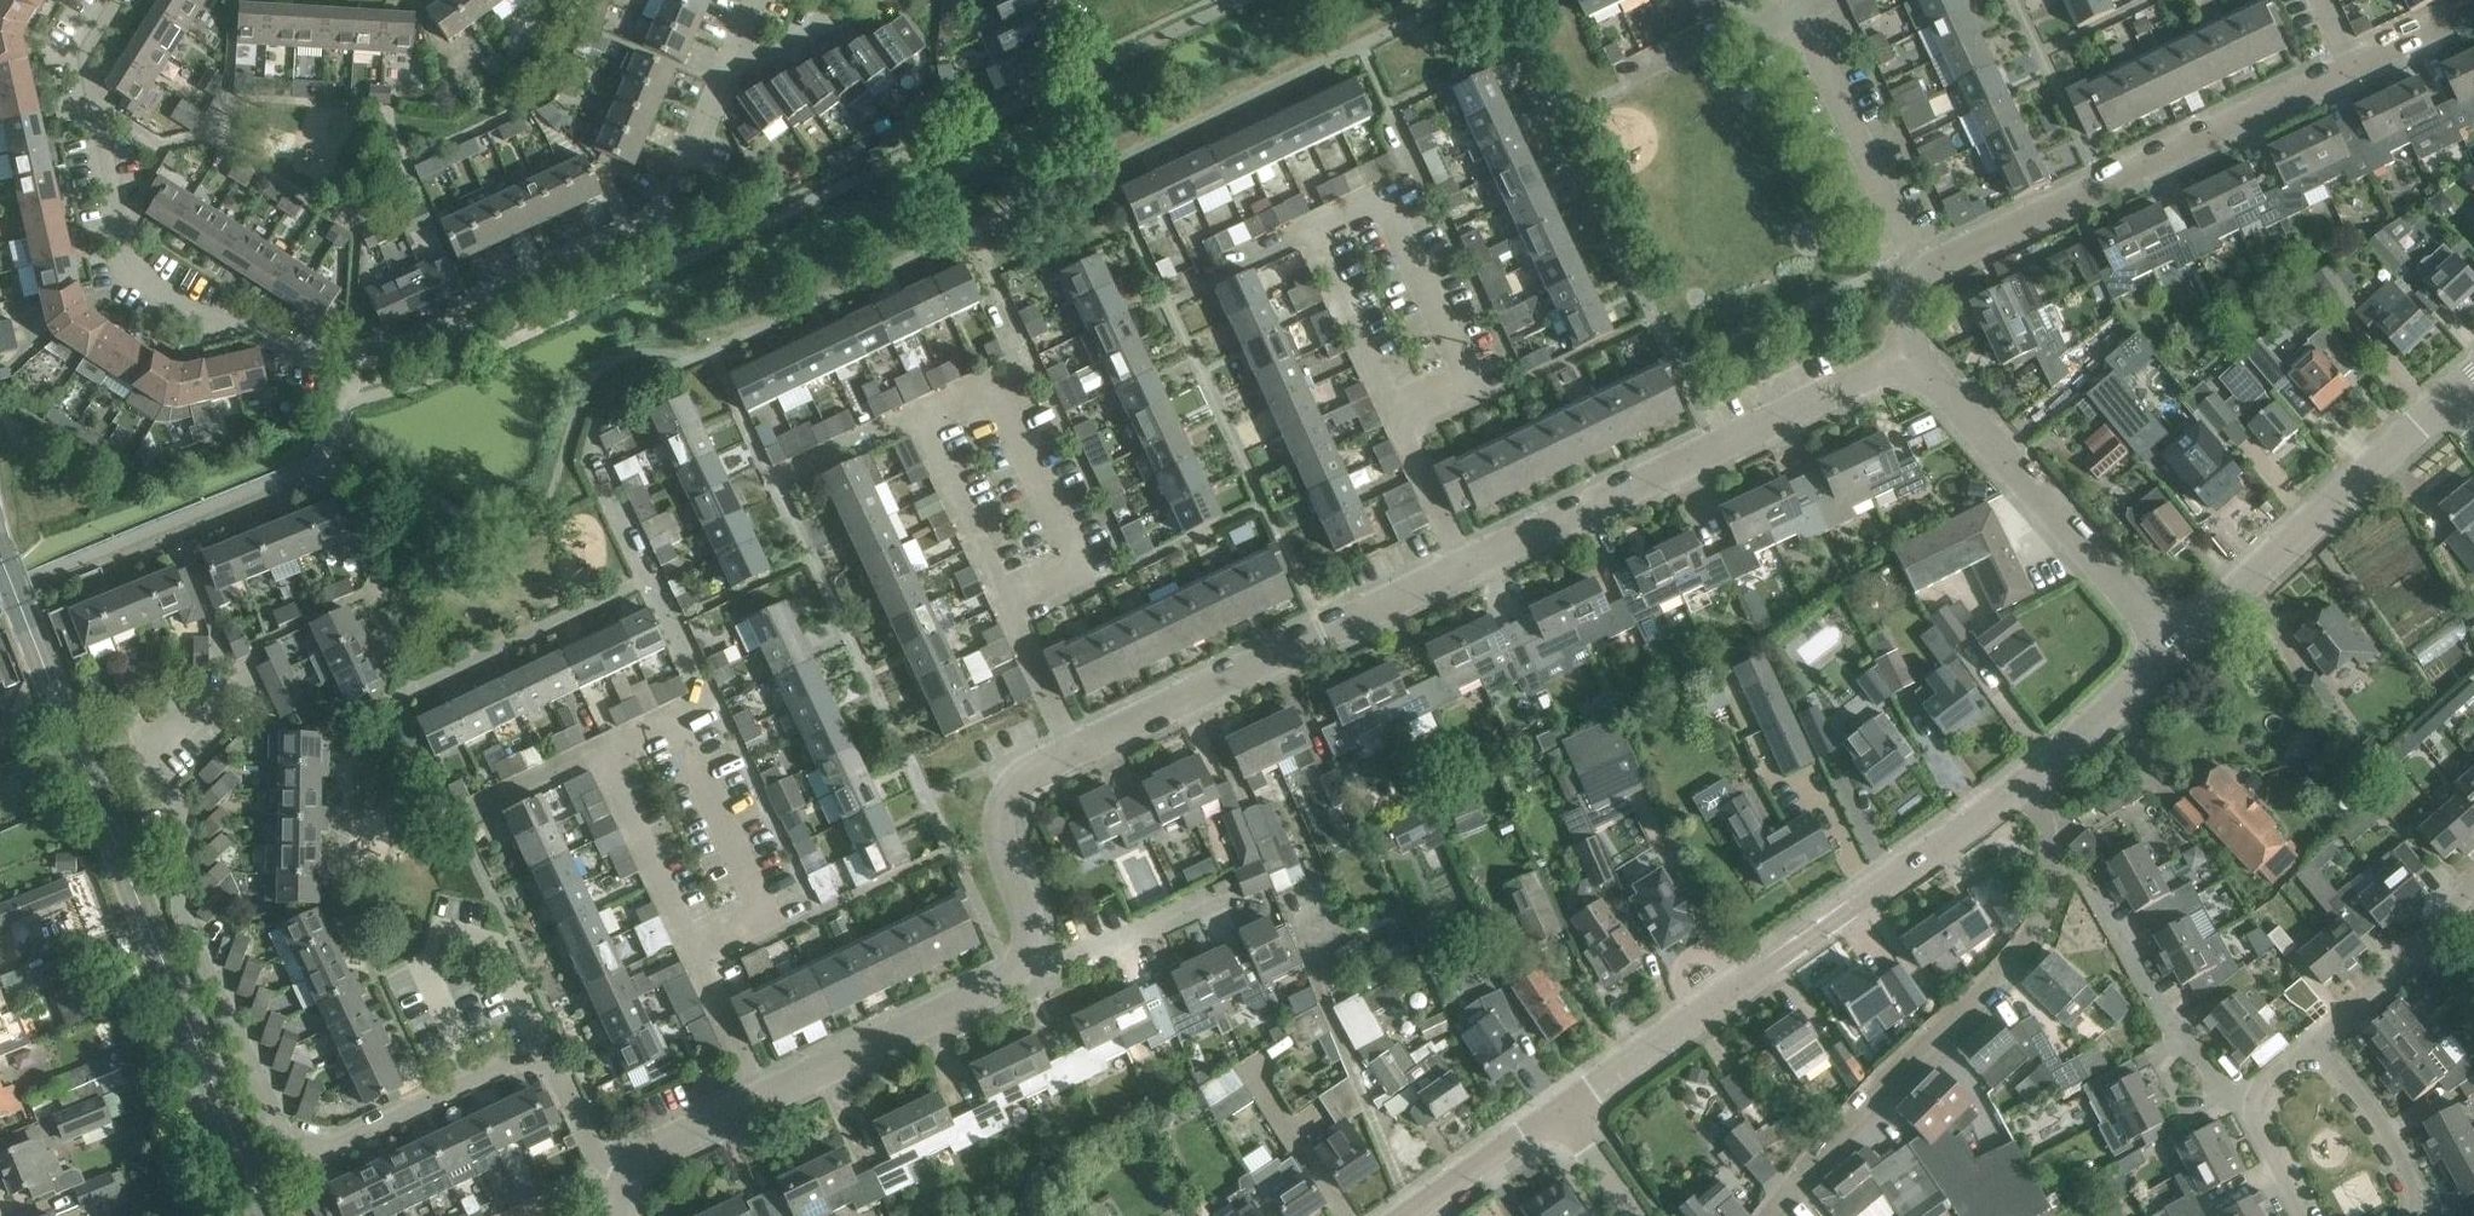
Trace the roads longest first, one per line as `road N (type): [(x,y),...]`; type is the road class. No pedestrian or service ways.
road 1 (residential): [(676,722),(708,707),(587,460),(602,407),(617,384),(645,369),(670,369),(1475,0)]
road 2 (residential): [(1915,356),(1041,765),(1016,785),(1002,814),(1003,843),(1030,916),(1025,963)]
road 3 (residential): [(729,66),(663,214),(504,282),(477,313),(396,354),(305,355),(250,324),(205,320),(129,269),(78,57),(109,0)]
road 4 (residential): [(606,1174),(545,1047),(299,1160),(188,915),(165,732),(239,671)]
road 5 (secondary): [(266,1215),(0,555)]
road 6 (residential): [(1919,274),(2473,12)]
road 7 (tertiary): [(1556,1115),(2030,779)]
road 8 (residential): [(1779,1215),(2032,937),(2052,905),(2053,848),(2030,779)]
road 9 (residential): [(2176,648),(1915,356)]
road 10 (tertiary): [(2176,648),(2449,396)]
road 11 (residential): [(1919,274),(1793,0)]
road 12 (residential): [(1025,963),(1010,982),(767,1098)]
road 13 (residential): [(694,949),(604,756),(676,722)]
road 14 (residential): [(676,722),(766,915),(694,949)]
road 15 (residential): [(2250,1118),(2158,993),(2104,904)]
road 16 (residential): [(1025,963),(1057,973),(1229,892)]
road 17 (residential): [(2319,1045),(2473,886)]
road 18 (residential): [(2416,1215),(2418,1193),(2379,1117),(2319,1045)]
road 19 (tertiary): [(2030,779),(2176,648)]
road 20 (residential): [(606,1174),(767,1098)]
road 21 (tertiary): [(1410,1215),(1556,1115)]
road 22 (residential): [(729,66),(883,0)]
road 23 (residential): [(694,949),(767,1098)]
road 24 (unclassified): [(1632,1215),(1556,1115)]

